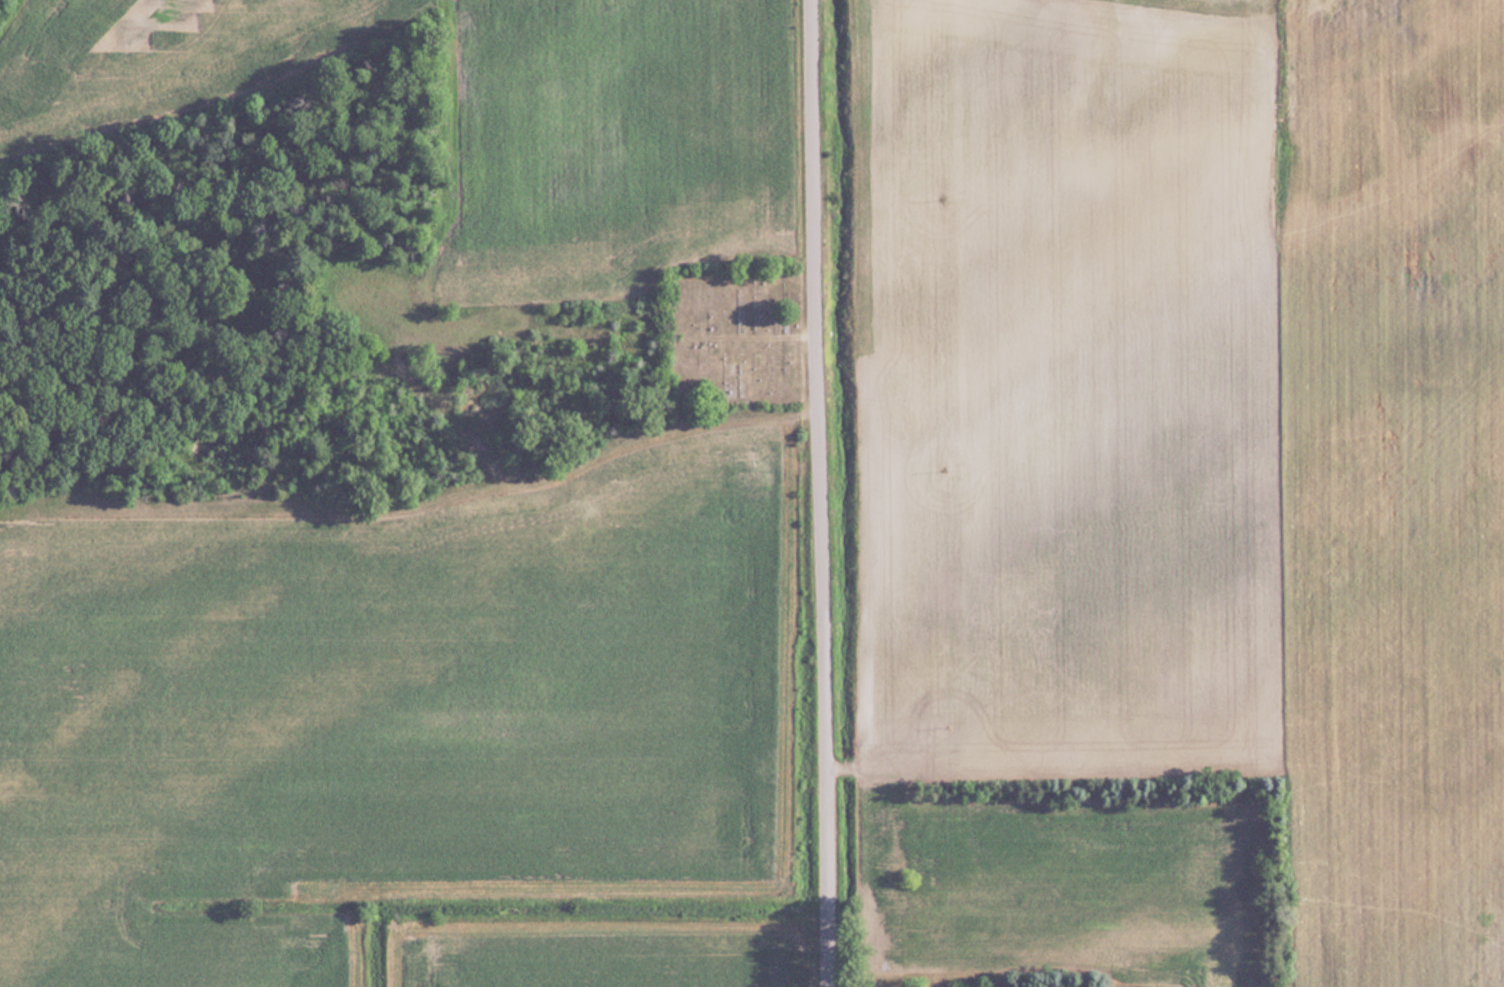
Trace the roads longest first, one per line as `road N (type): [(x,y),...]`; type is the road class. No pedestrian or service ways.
road 1 (residential): [(829,986),(814,0)]

